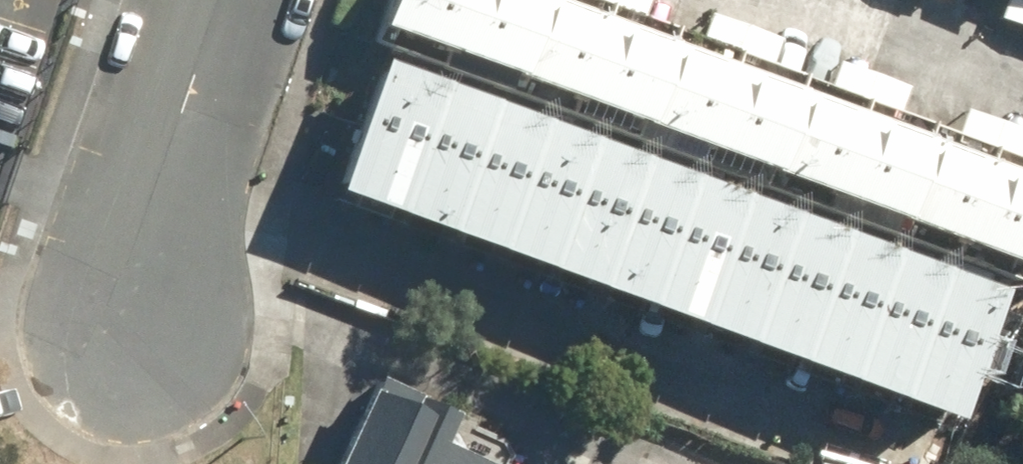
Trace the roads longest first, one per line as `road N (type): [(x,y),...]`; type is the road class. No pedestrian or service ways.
road 1 (unclassified): [(128,335),(136,248),(218,0)]

